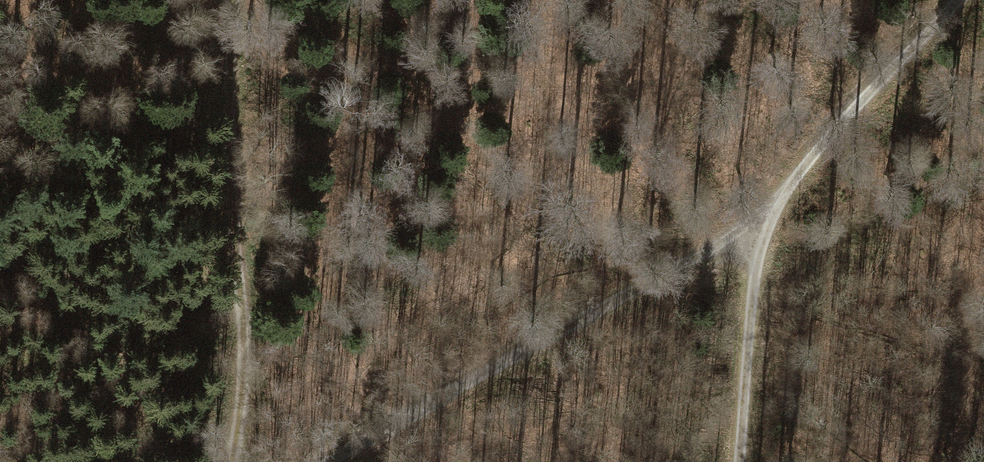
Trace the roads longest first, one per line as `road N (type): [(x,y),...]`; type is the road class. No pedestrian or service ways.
road 1 (track): [(332,461),(727,240),(770,208)]
road 2 (track): [(232,461),(243,377),(232,0)]
road 3 (track): [(957,0),(770,208)]
road 4 (track): [(770,208),(755,273),(739,461)]

